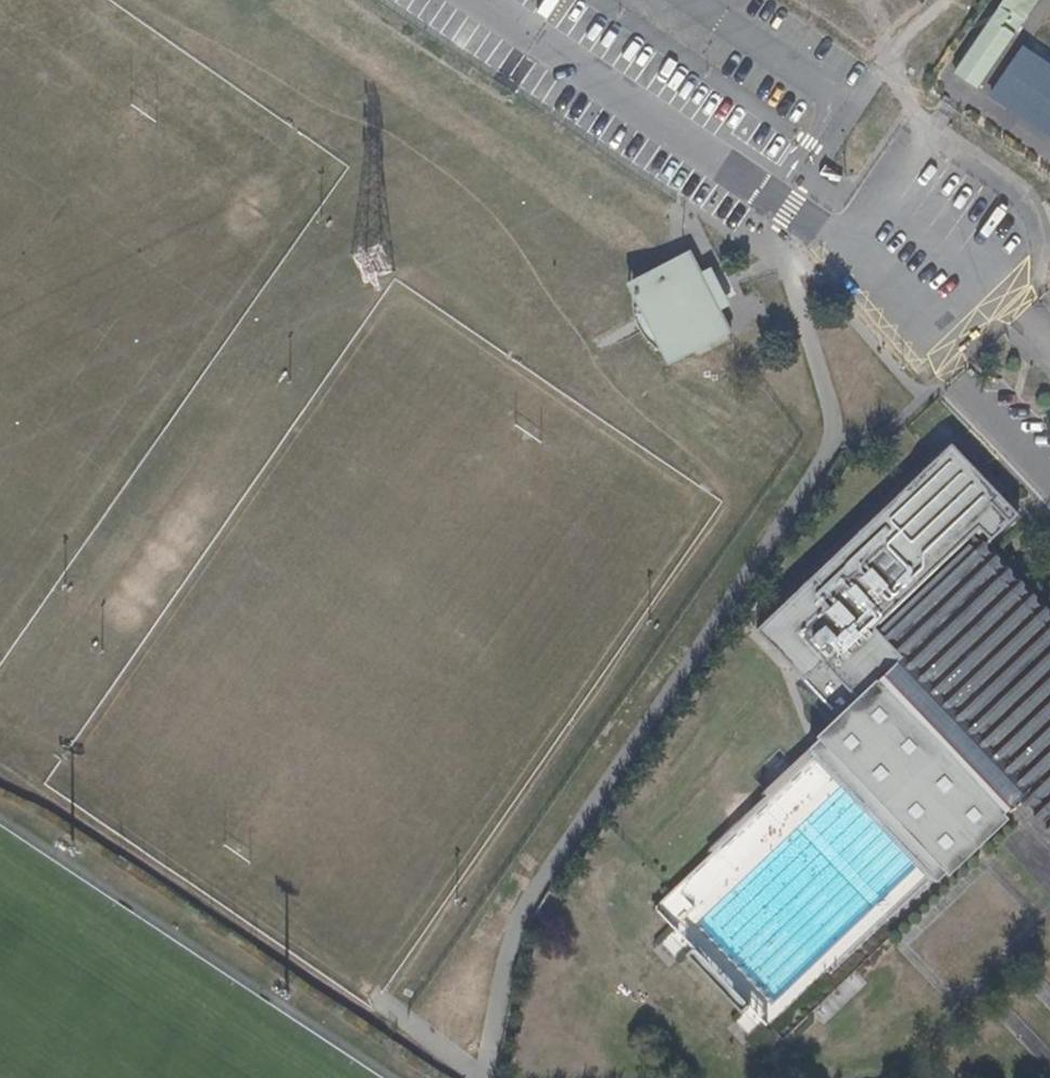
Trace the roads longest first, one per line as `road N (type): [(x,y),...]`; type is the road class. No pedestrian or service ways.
road 1 (track): [(837,438),(533,904),(494,1077)]

